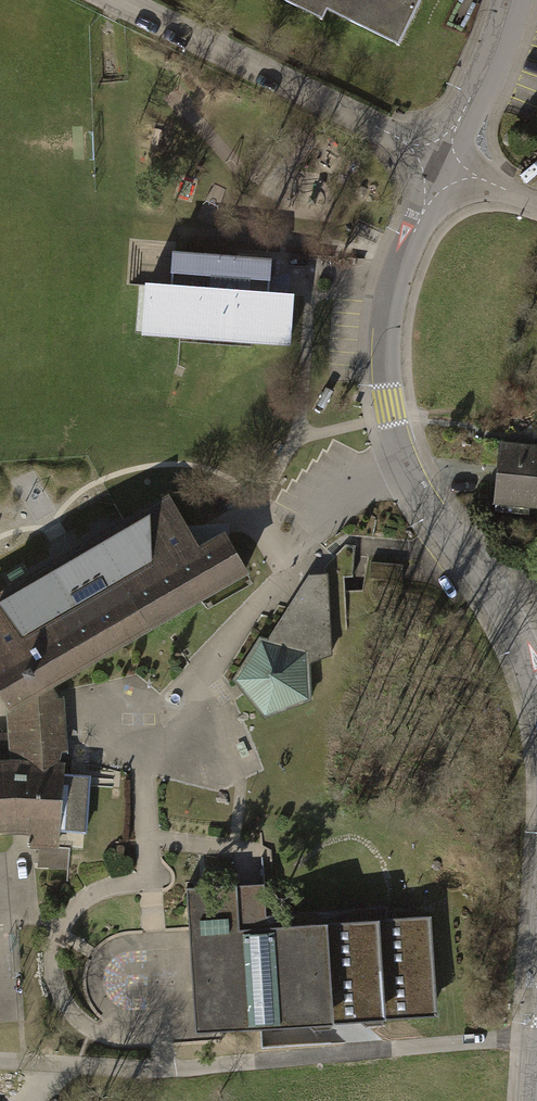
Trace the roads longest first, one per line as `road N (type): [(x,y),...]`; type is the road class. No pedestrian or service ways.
road 1 (residential): [(499,599),(428,507),(405,466),(390,408),(393,286),(442,161)]
road 2 (residential): [(442,161),(114,0)]
road 3 (residential): [(442,161),(509,0)]

